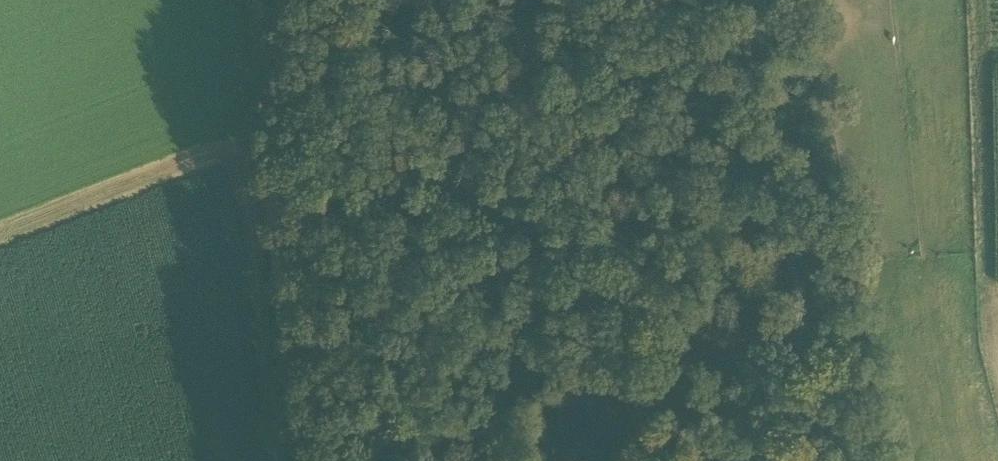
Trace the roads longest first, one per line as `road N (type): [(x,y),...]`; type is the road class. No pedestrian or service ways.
road 1 (track): [(299,460),(256,0)]

